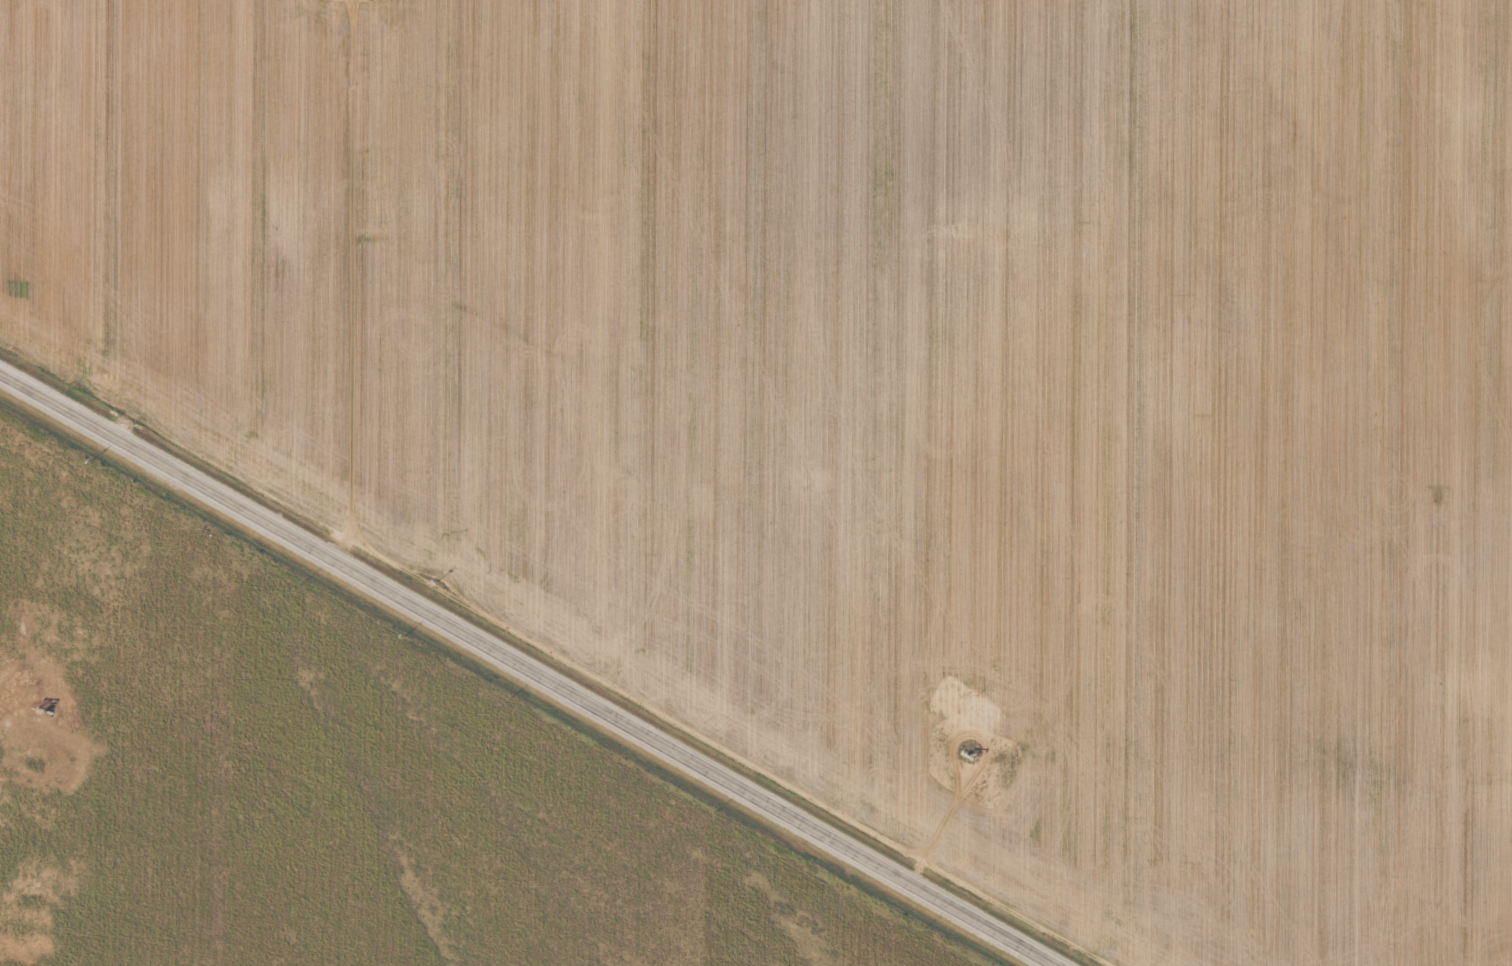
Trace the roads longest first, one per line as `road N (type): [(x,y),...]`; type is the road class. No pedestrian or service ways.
road 1 (primary): [(0,373),(1060,965)]

